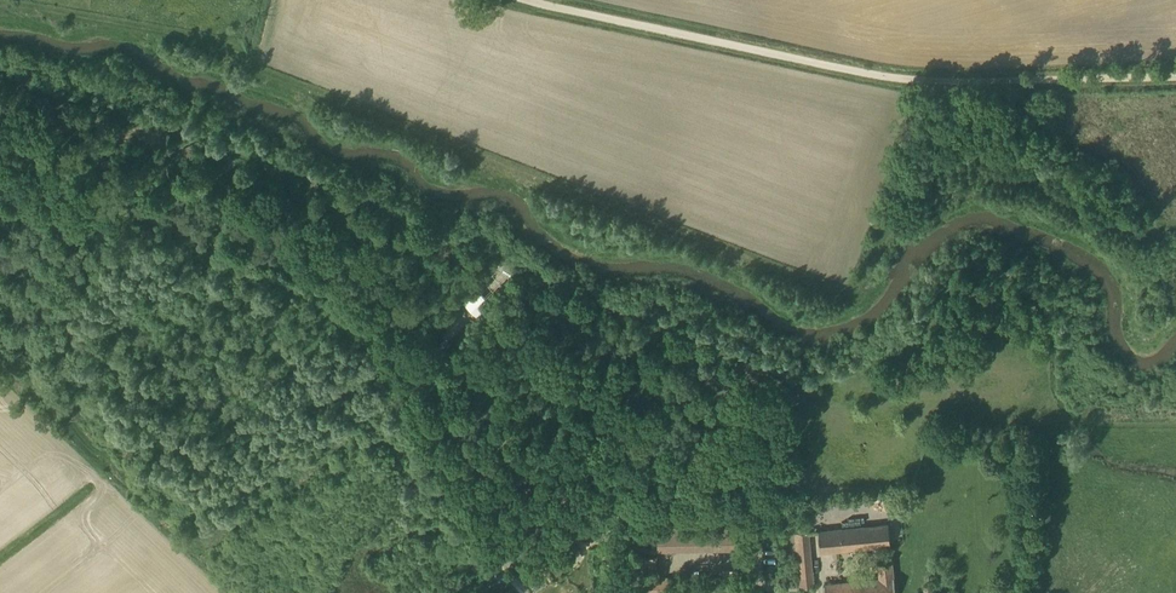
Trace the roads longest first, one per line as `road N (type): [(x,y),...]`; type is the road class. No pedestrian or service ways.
road 1 (track): [(528,0),(904,80),(1175,77)]
road 2 (track): [(612,539),(573,525),(518,552),(486,535),(412,395)]
road 3 (unclassified): [(615,592),(612,518),(618,505),(630,497),(735,496)]

